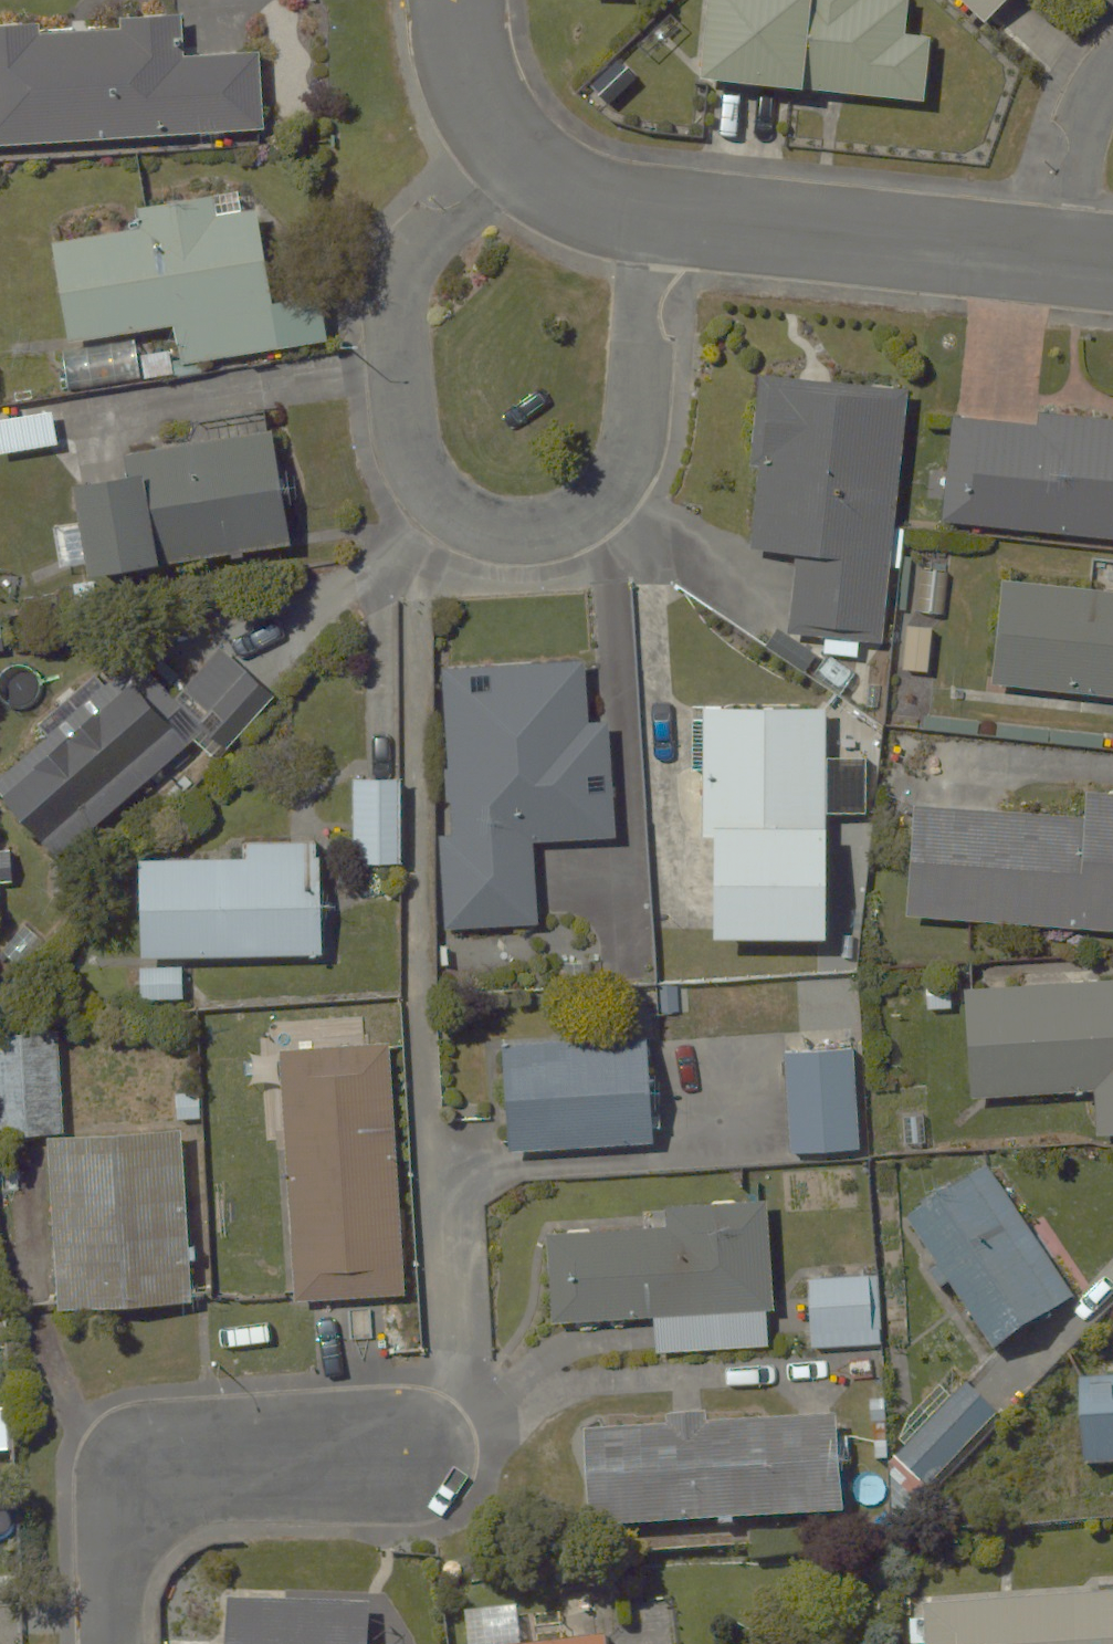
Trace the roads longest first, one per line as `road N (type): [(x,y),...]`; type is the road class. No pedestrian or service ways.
road 1 (residential): [(512,152),(424,238),(401,272),(396,304),(402,432),(415,472),(444,510),(475,528),(518,533),(567,525),(622,471),(640,419),(648,211)]
road 2 (residential): [(416,1456),(228,1463),(170,1479),(123,1521),(103,1581),(106,1643)]
road 3 (residential): [(648,211),(1051,255)]
road 4 (residential): [(1051,255),(1071,138),(1112,69)]
road 5 (residential): [(464,0),(486,110),(512,152)]
road 6 (residential): [(512,152),(546,183),(648,211)]

